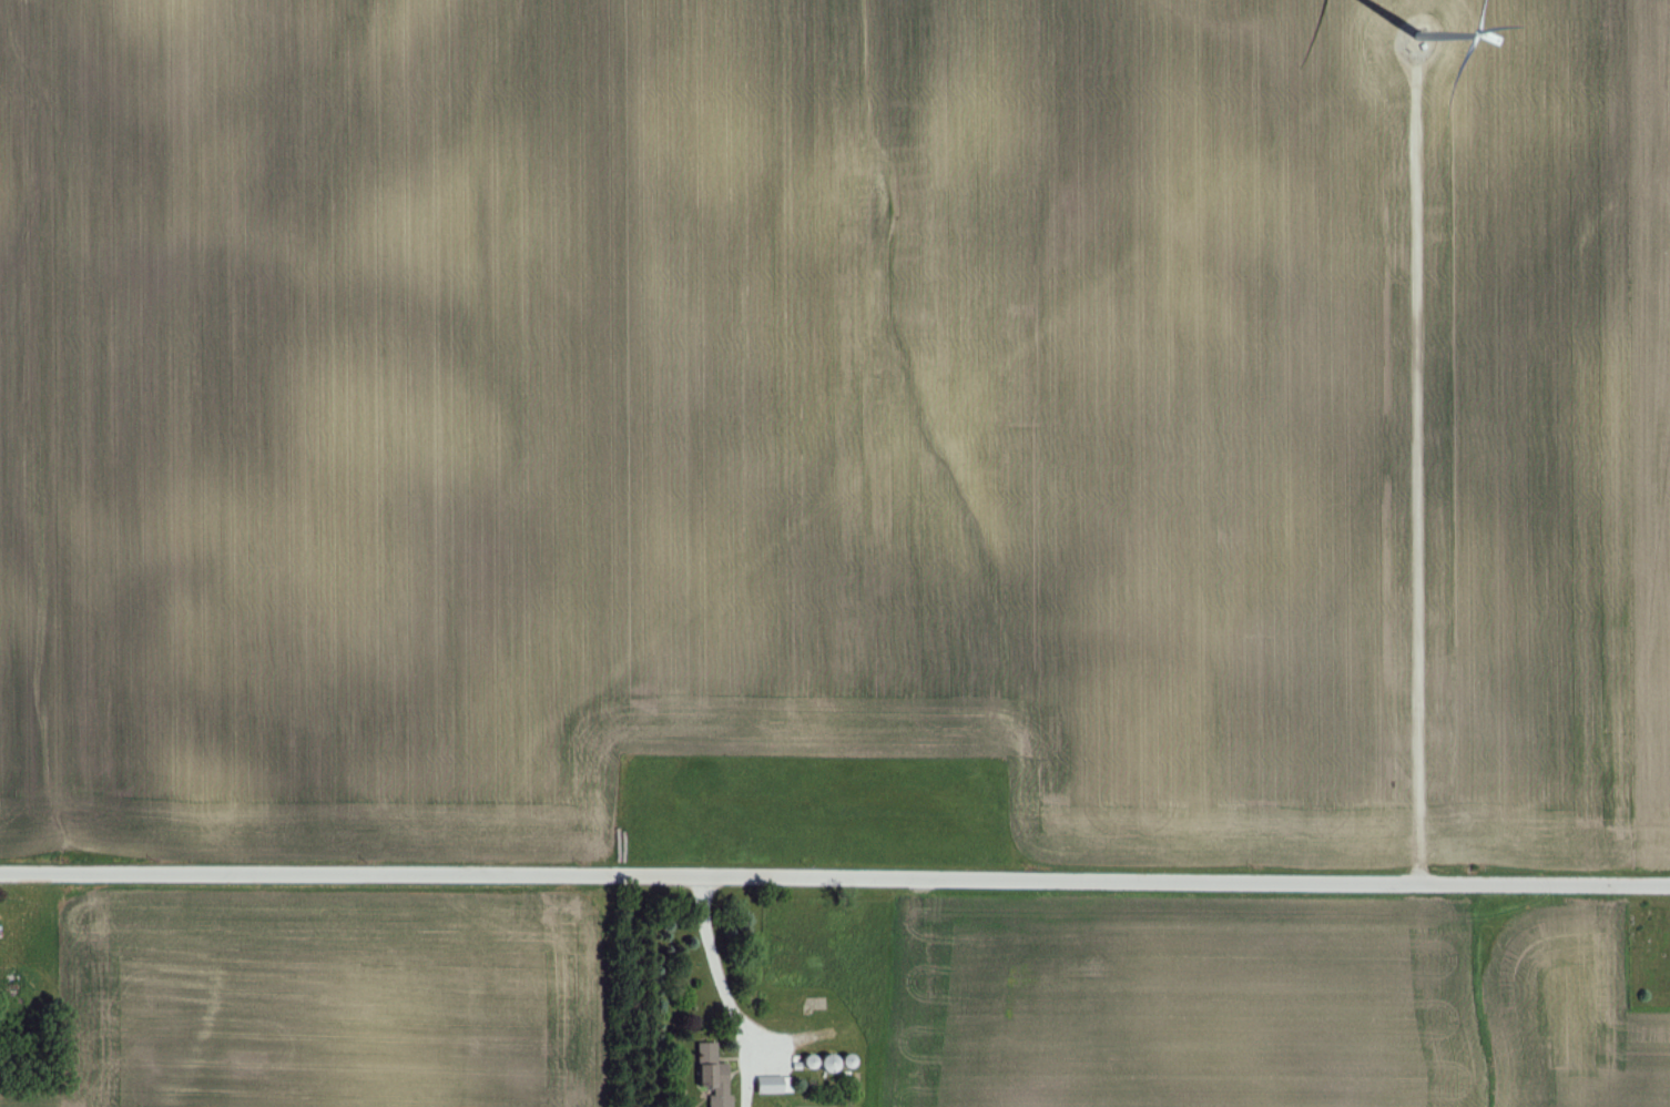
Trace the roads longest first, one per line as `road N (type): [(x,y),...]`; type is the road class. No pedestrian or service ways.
road 1 (residential): [(1669,881),(0,869)]

